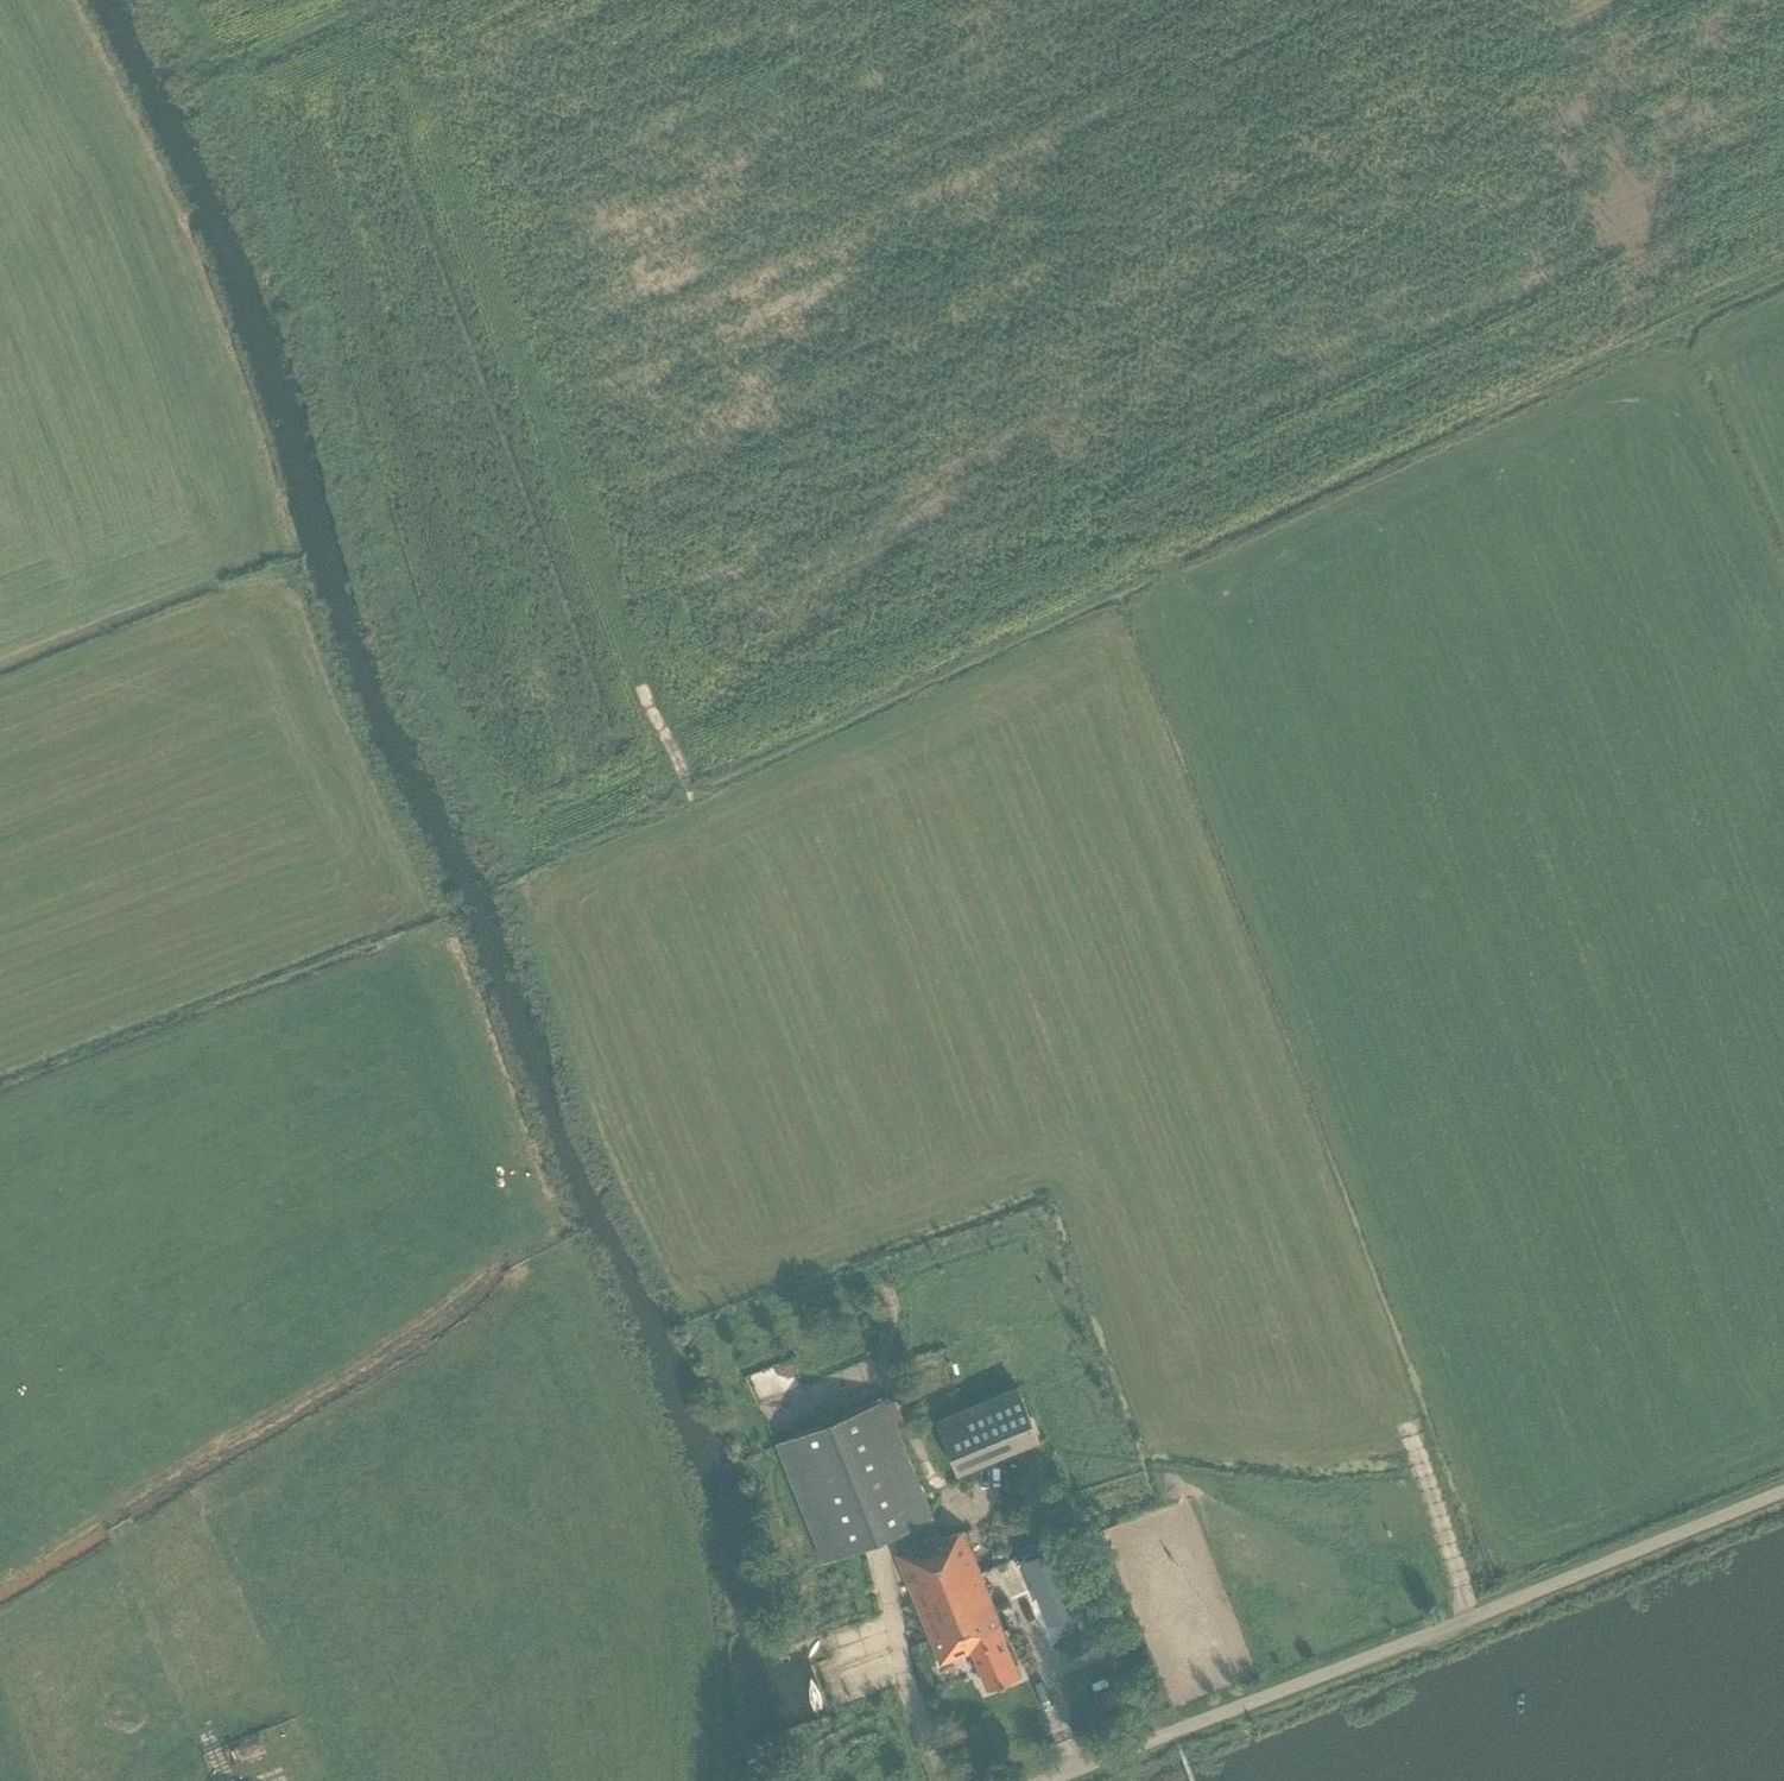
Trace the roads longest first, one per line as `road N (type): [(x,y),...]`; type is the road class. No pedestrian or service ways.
road 1 (unclassified): [(1044,1780),(1783,1497)]
road 2 (track): [(1474,1617),(1416,1433)]

